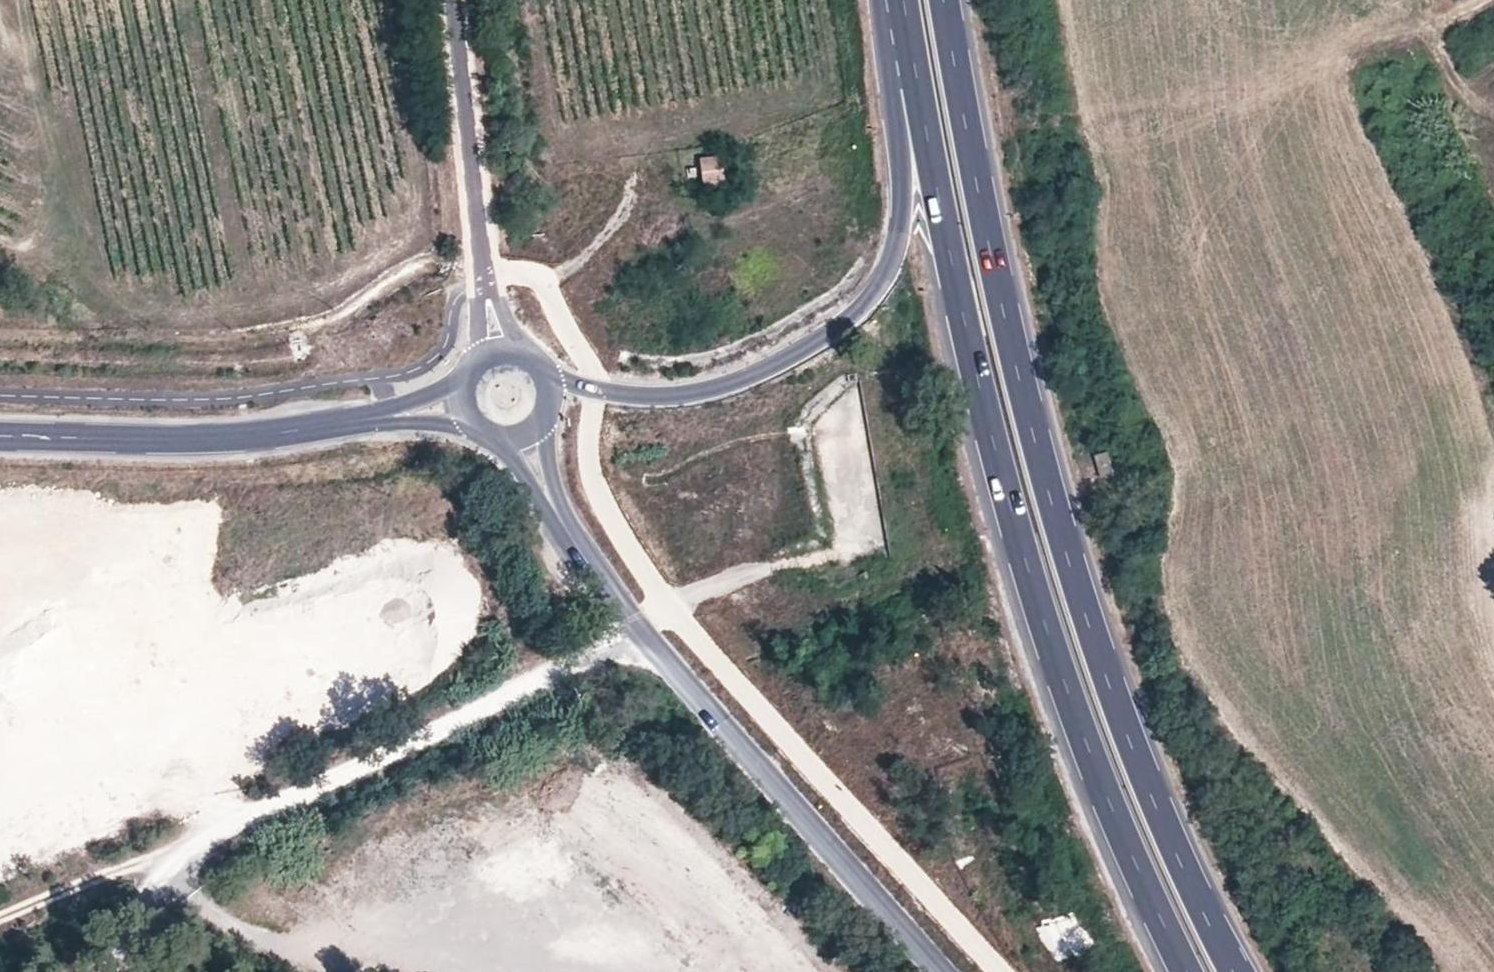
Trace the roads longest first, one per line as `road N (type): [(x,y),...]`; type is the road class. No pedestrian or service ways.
road 1 (primary): [(1237,971),(1162,812),(1054,497),(947,0)]
road 2 (primary): [(900,0),(982,410),(1034,599),(1121,833),(1183,971)]
road 3 (track): [(640,631),(179,849),(0,916)]
road 4 (primary): [(878,0),(902,204),(893,258),(871,295),(809,346),(703,392),(594,390),(547,373)]
road 5 (tertiary): [(941,971),(640,631),(572,540)]
road 6 (track): [(1084,105),(1368,55),(1483,0)]
road 7 (tertiary): [(0,436),(285,437),(379,418)]
road 8 (residential): [(479,230),(452,0)]
road 9 (track): [(179,849),(167,891),(273,956),(318,971)]
road 10 (track): [(327,971),(453,958),(510,971)]
road 11 (residential): [(479,230),(477,359)]
road 12 (residential): [(521,351),(479,230)]
road 13 (tertiary): [(497,439),(572,540)]
road 14 (tertiary): [(572,540),(544,420)]

